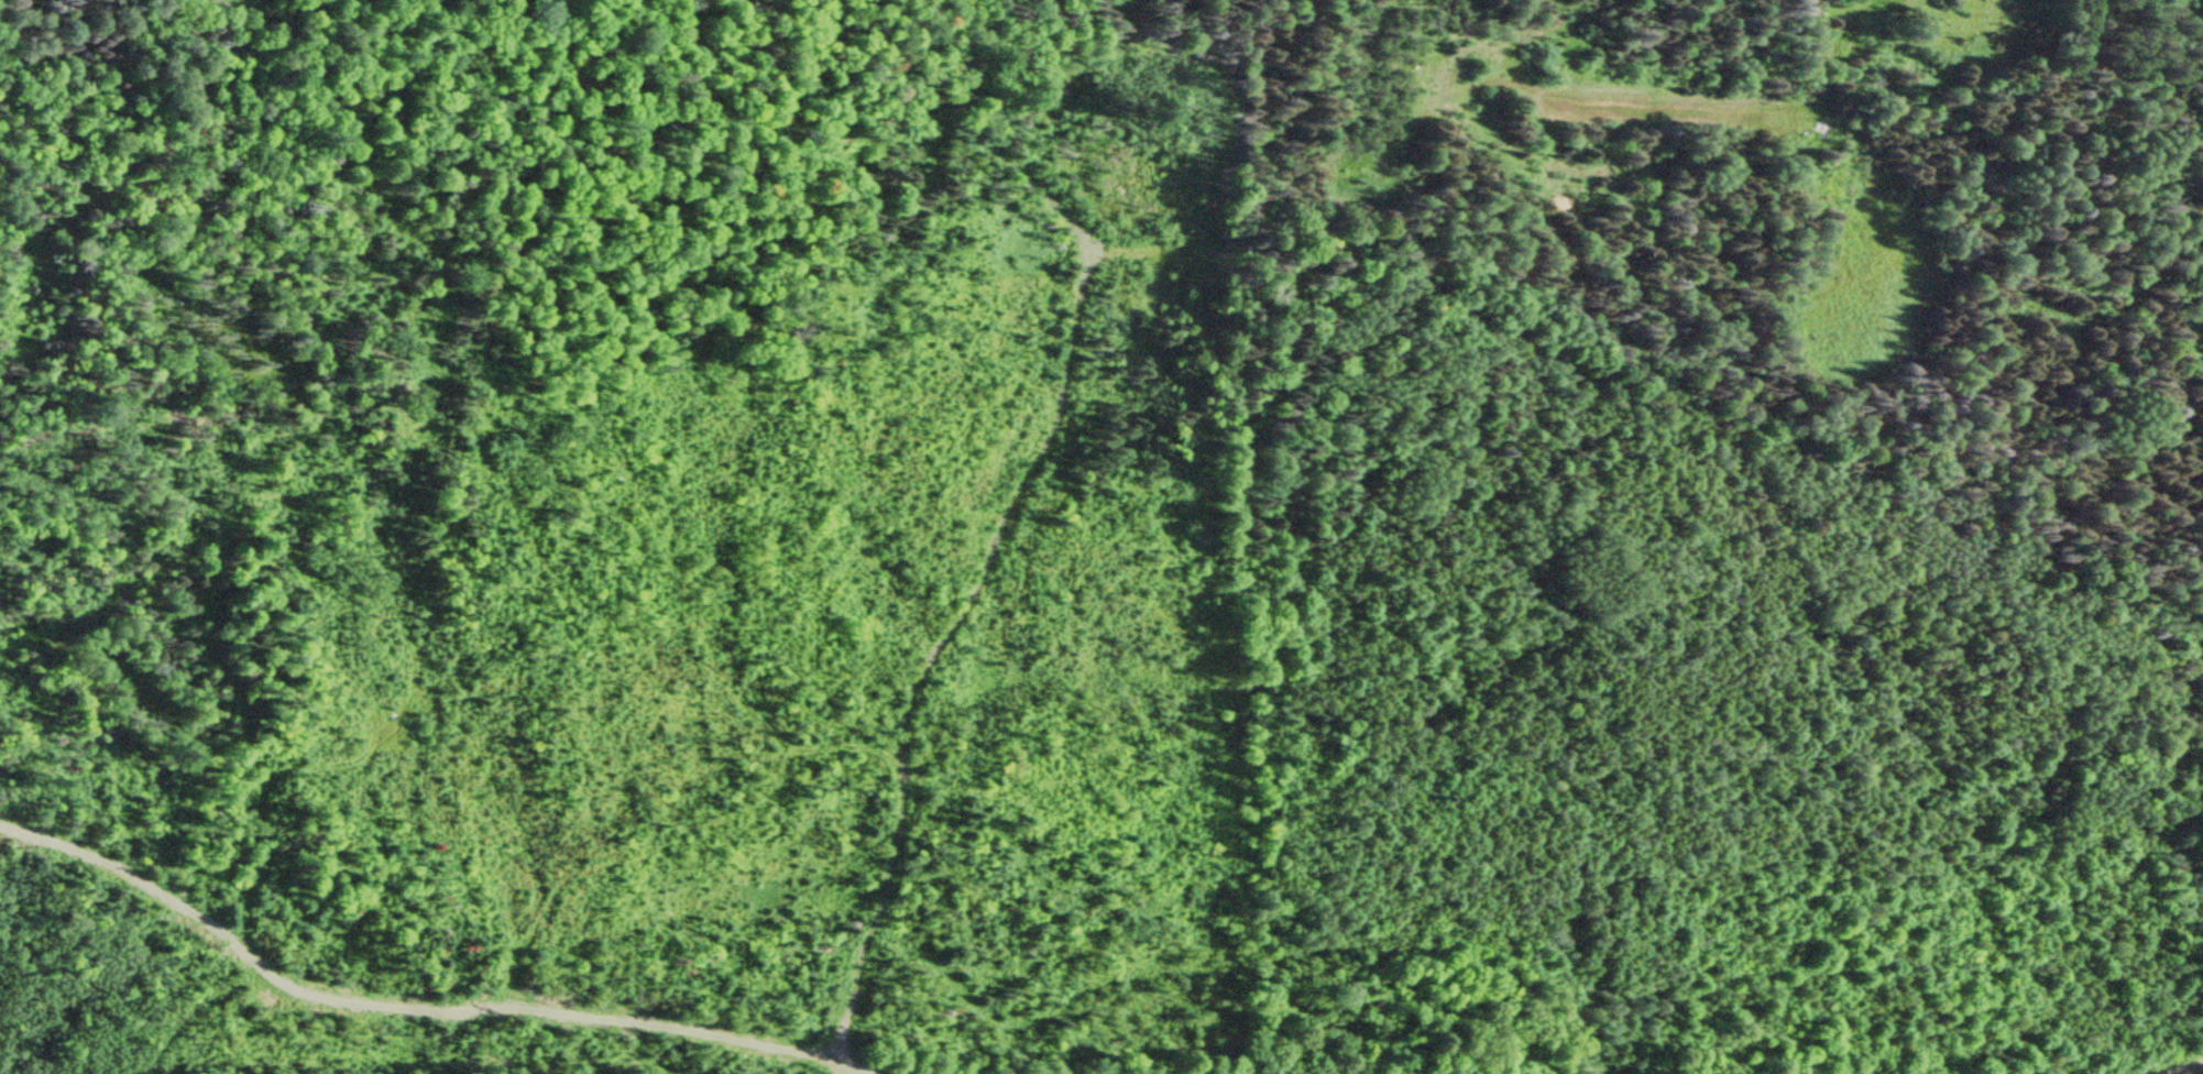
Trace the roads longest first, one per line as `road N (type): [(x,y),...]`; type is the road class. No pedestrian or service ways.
road 1 (residential): [(876,1073),(858,1049),(785,1053),(733,1022),(676,1012),(634,1018),(293,993),(172,888),(112,853),(0,824)]

